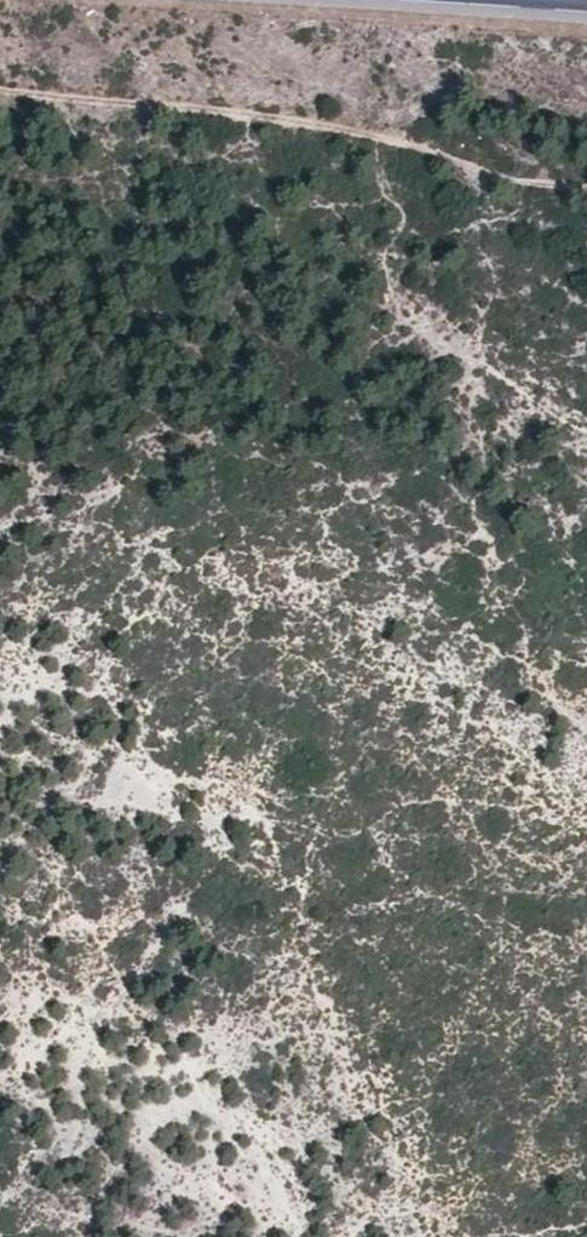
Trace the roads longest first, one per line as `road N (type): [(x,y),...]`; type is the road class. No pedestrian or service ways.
road 1 (track): [(586,184),(487,174),(378,135),(0,91)]

